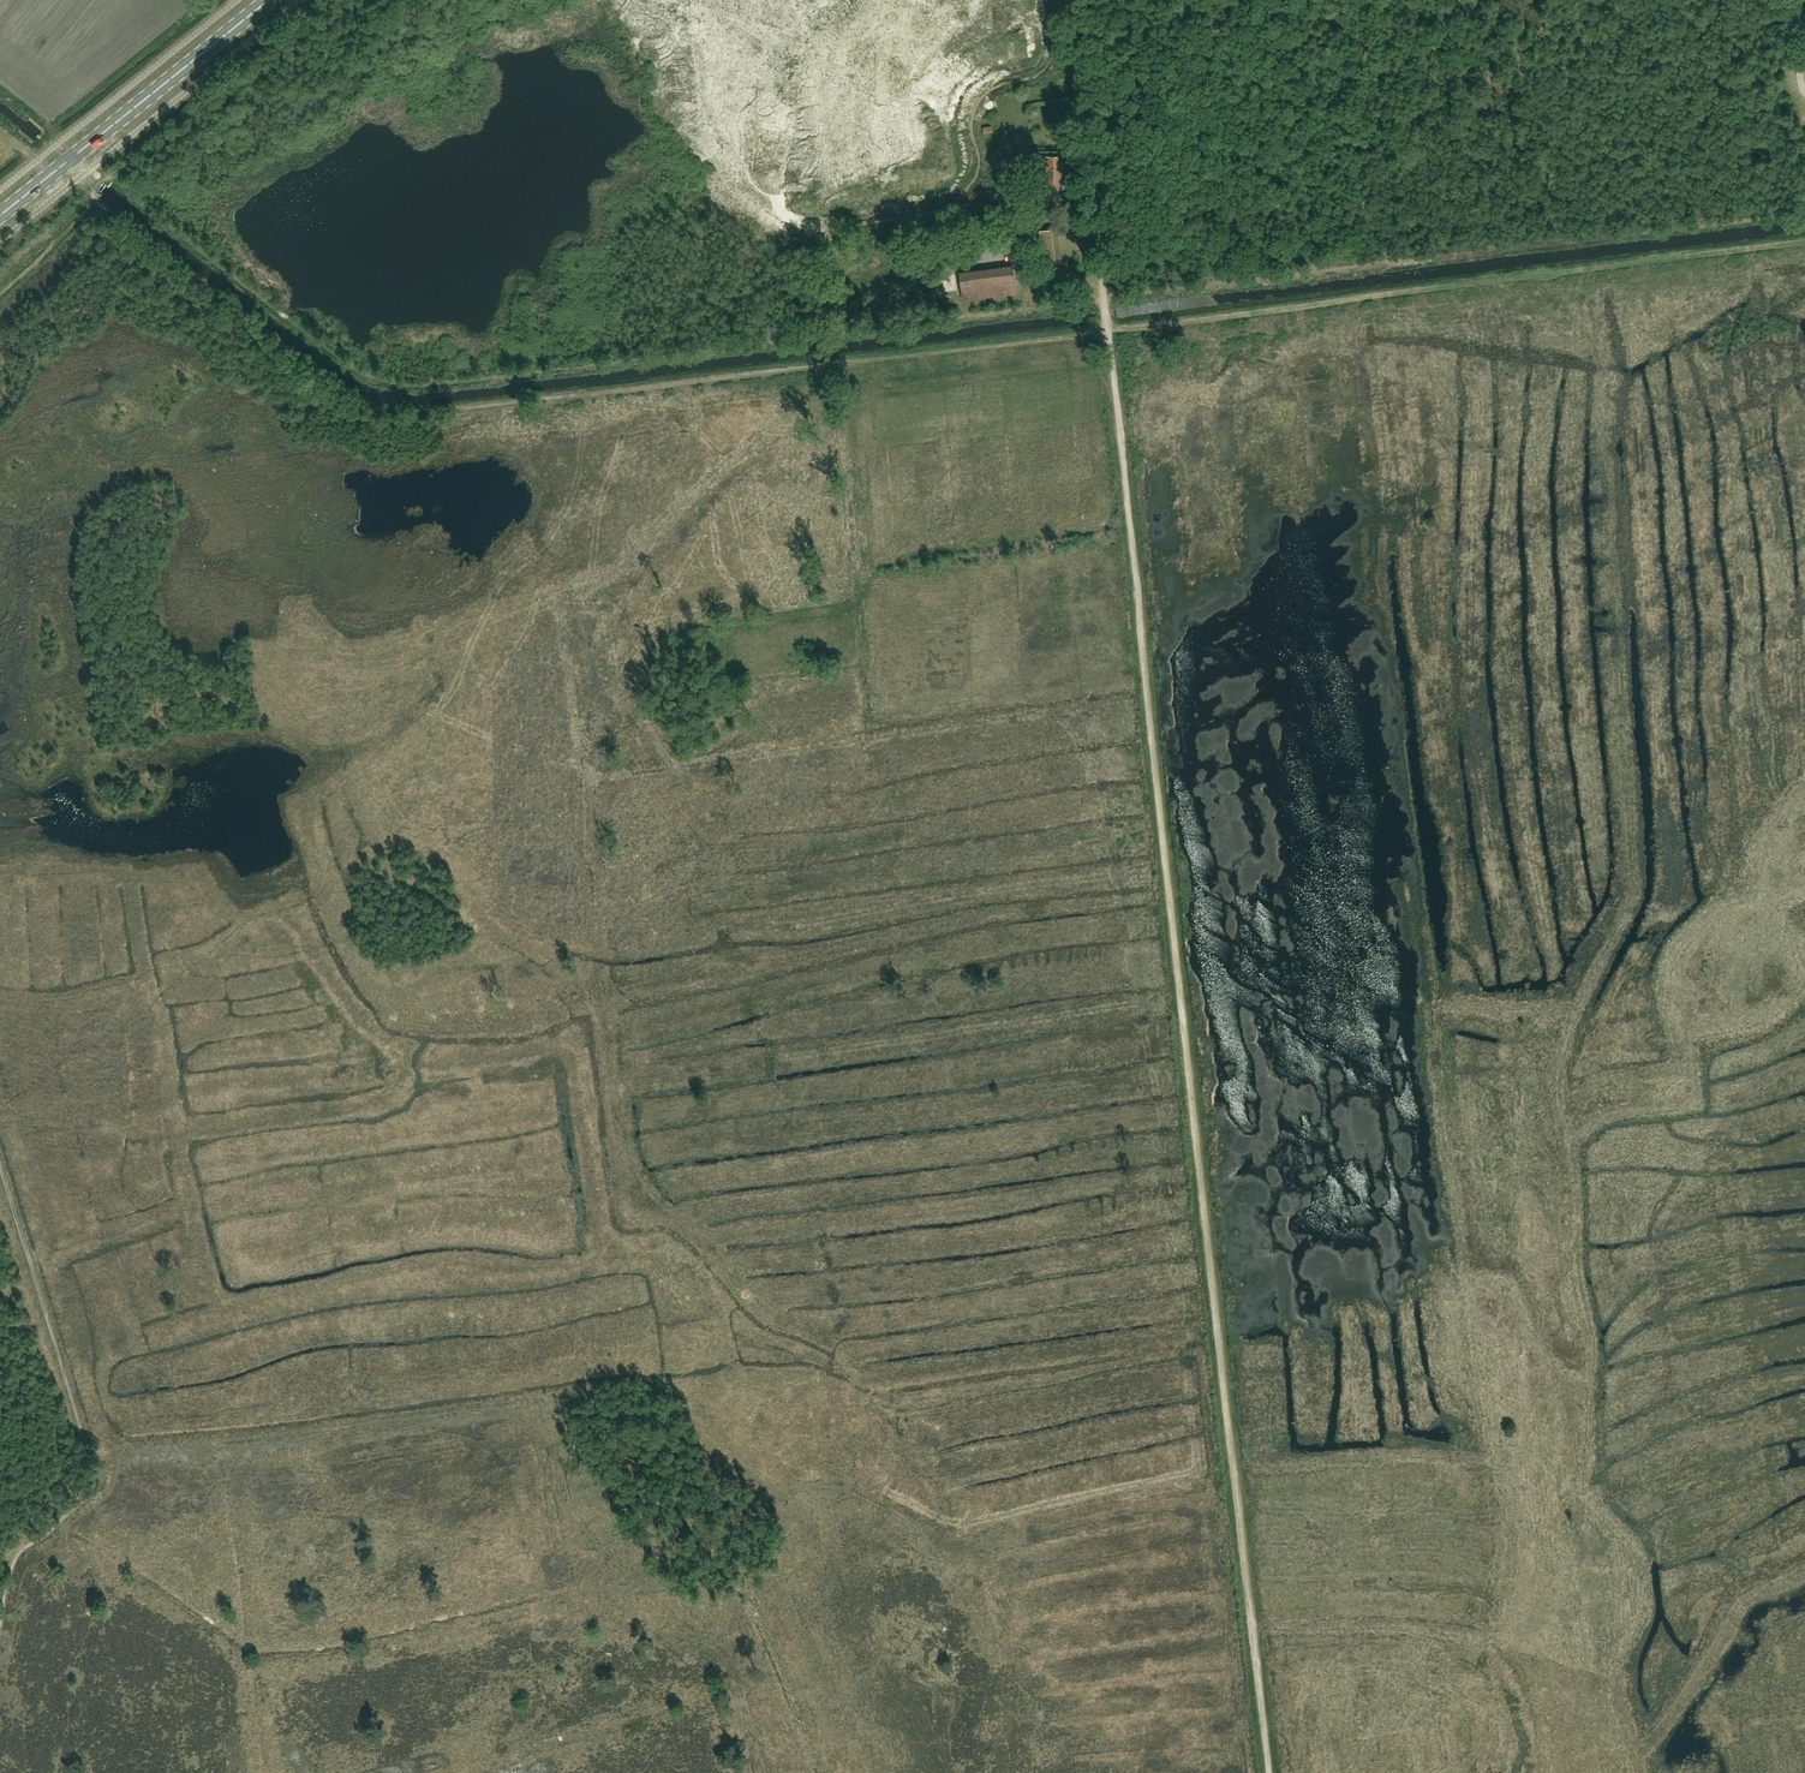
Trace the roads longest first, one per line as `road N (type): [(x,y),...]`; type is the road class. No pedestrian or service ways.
road 1 (primary): [(0,217),(270,0)]
road 2 (track): [(1068,0),(1089,152)]

